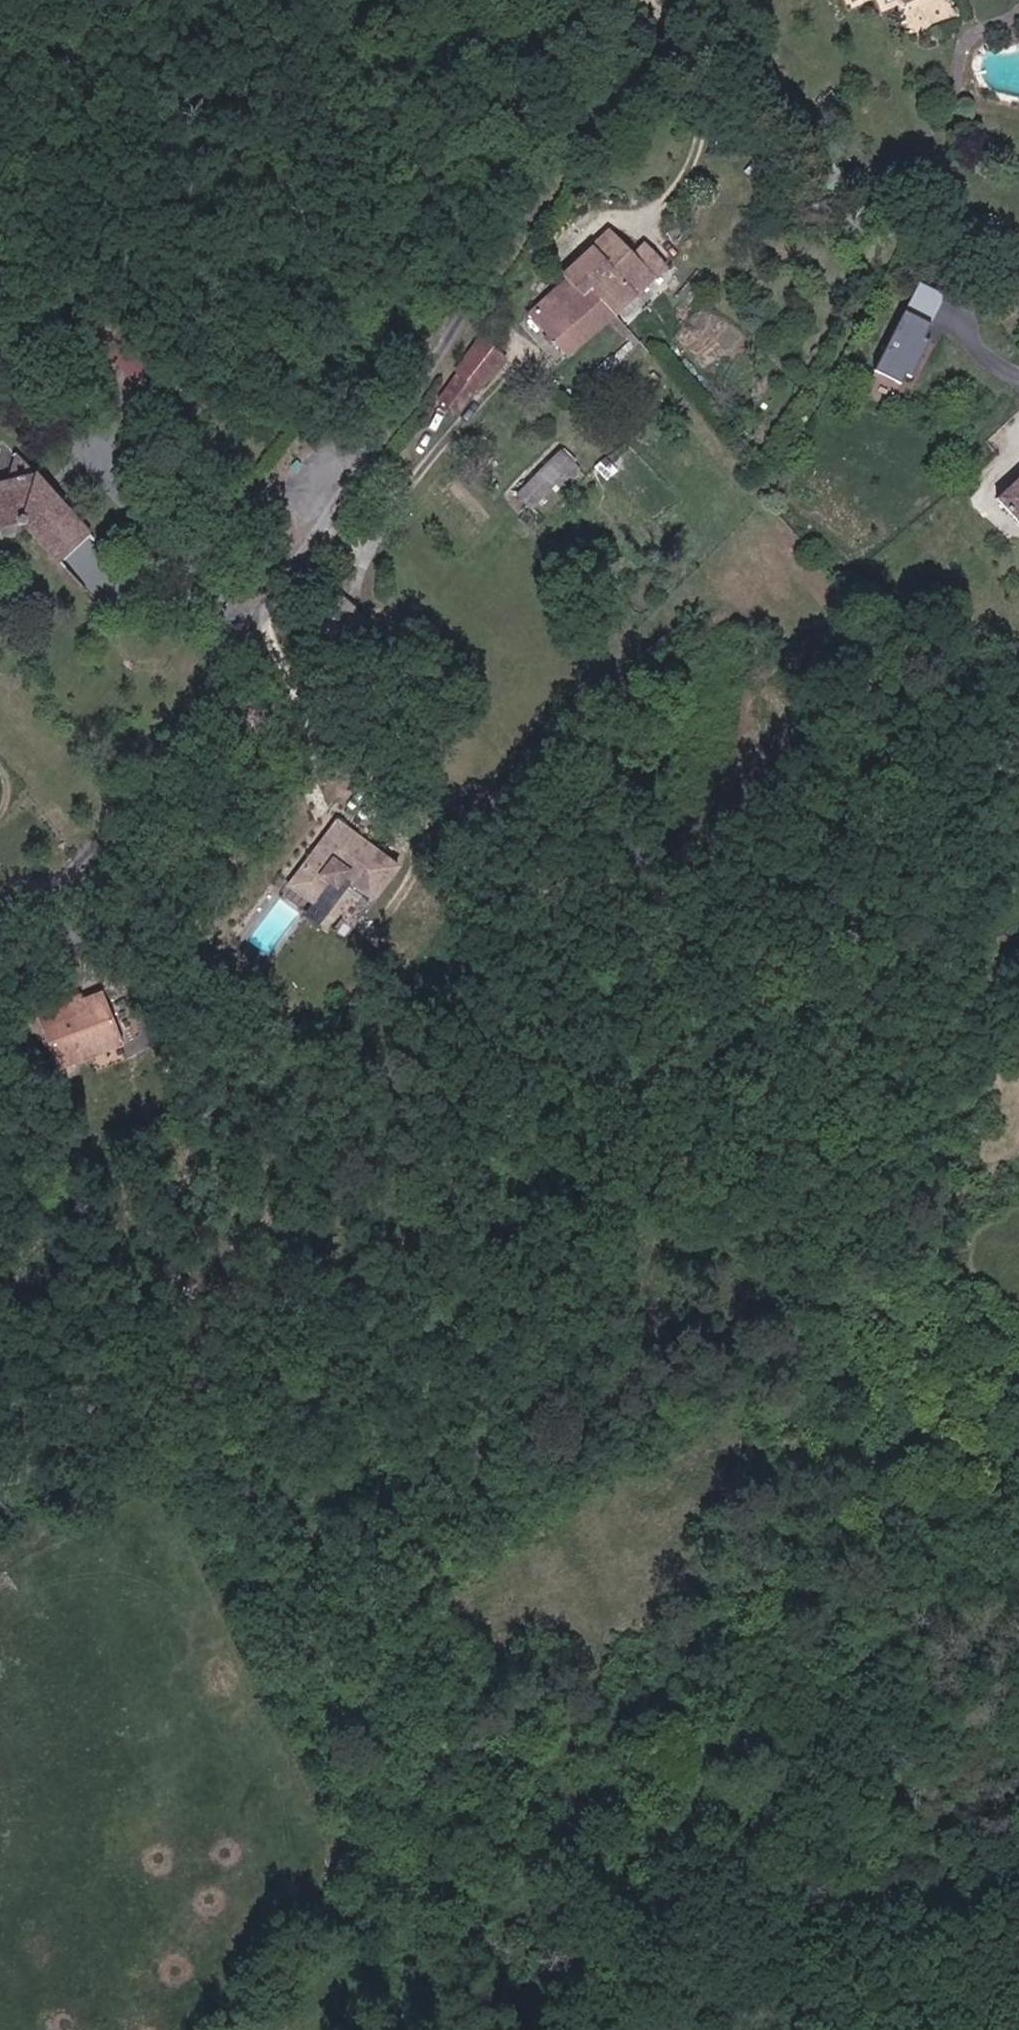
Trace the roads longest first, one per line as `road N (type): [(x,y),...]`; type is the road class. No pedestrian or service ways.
road 1 (unclassified): [(634,0),(556,194),(482,313),(359,496),(95,855)]

